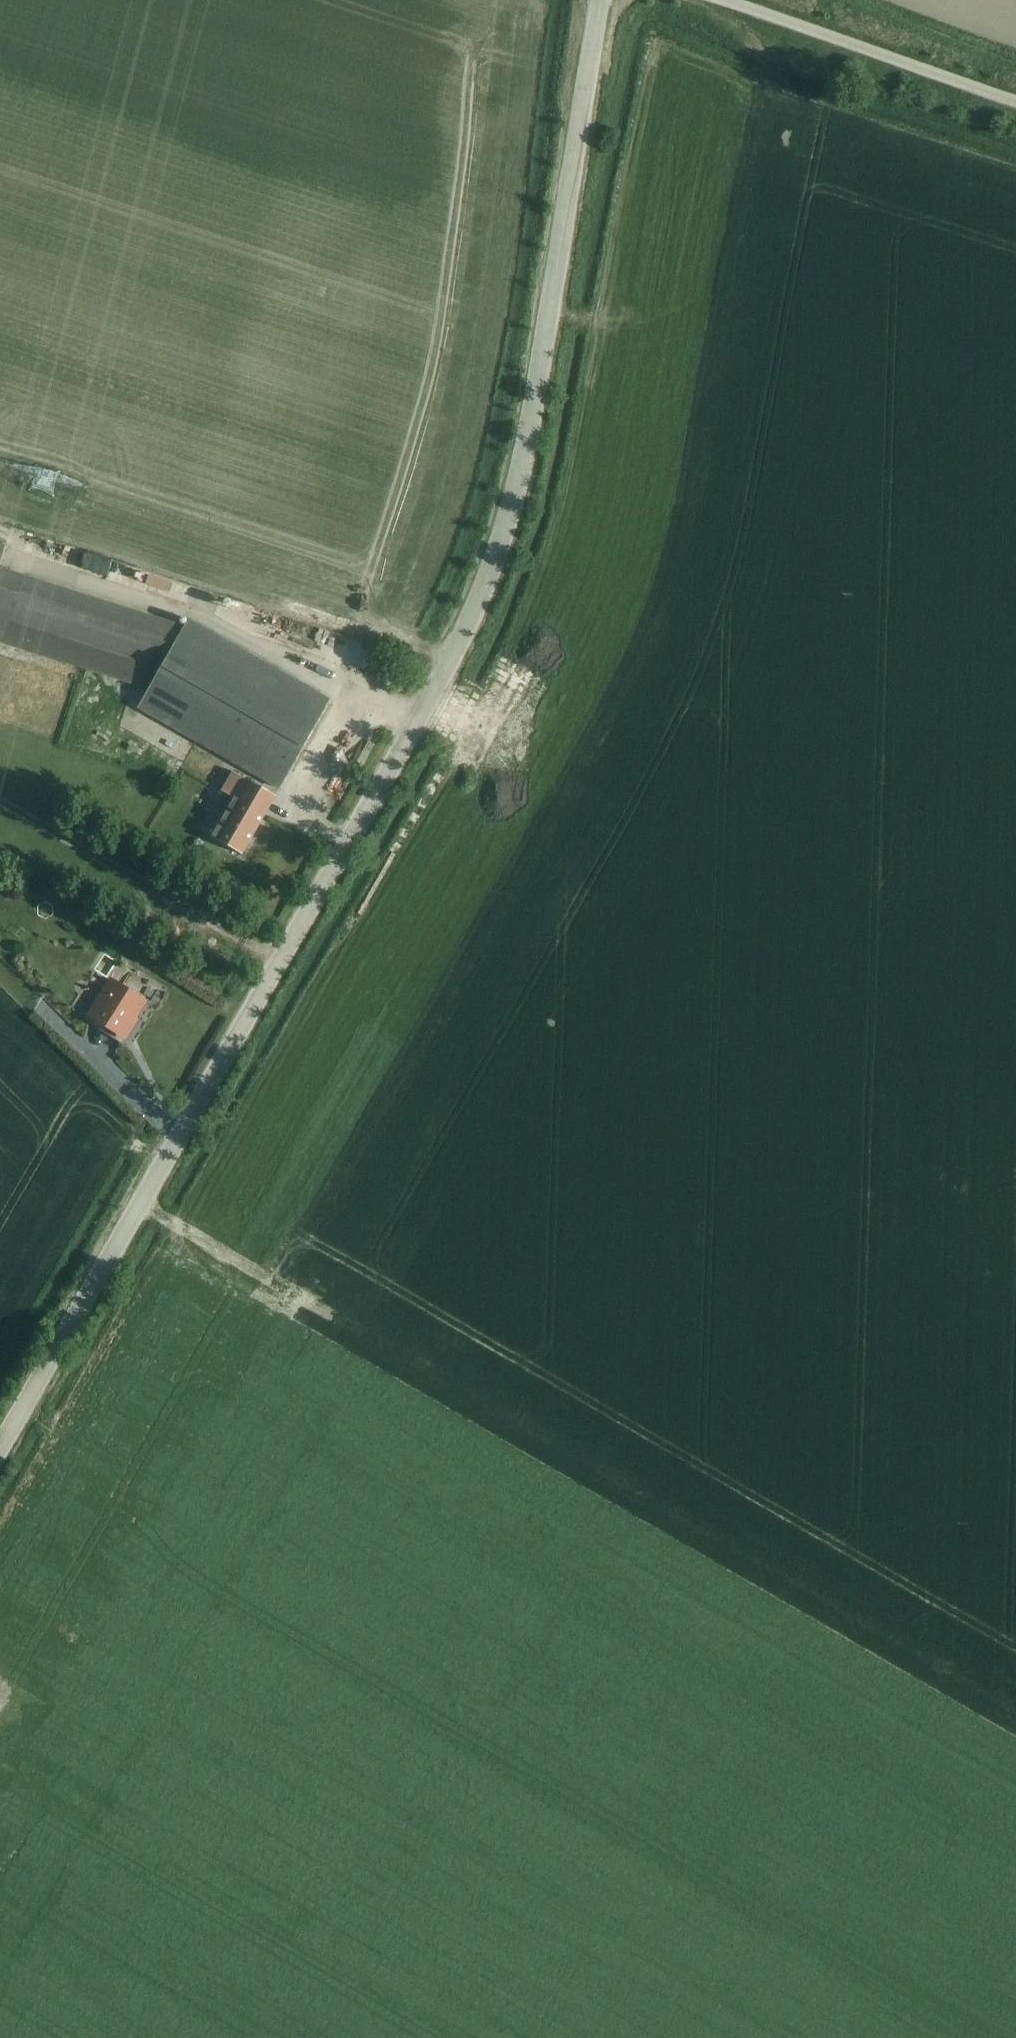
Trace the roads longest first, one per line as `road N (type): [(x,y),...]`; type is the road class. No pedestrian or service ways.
road 1 (tertiary): [(0,1448),(448,669),(480,592),(535,395),(601,0)]
road 2 (unclassified): [(1015,104),(726,0)]

